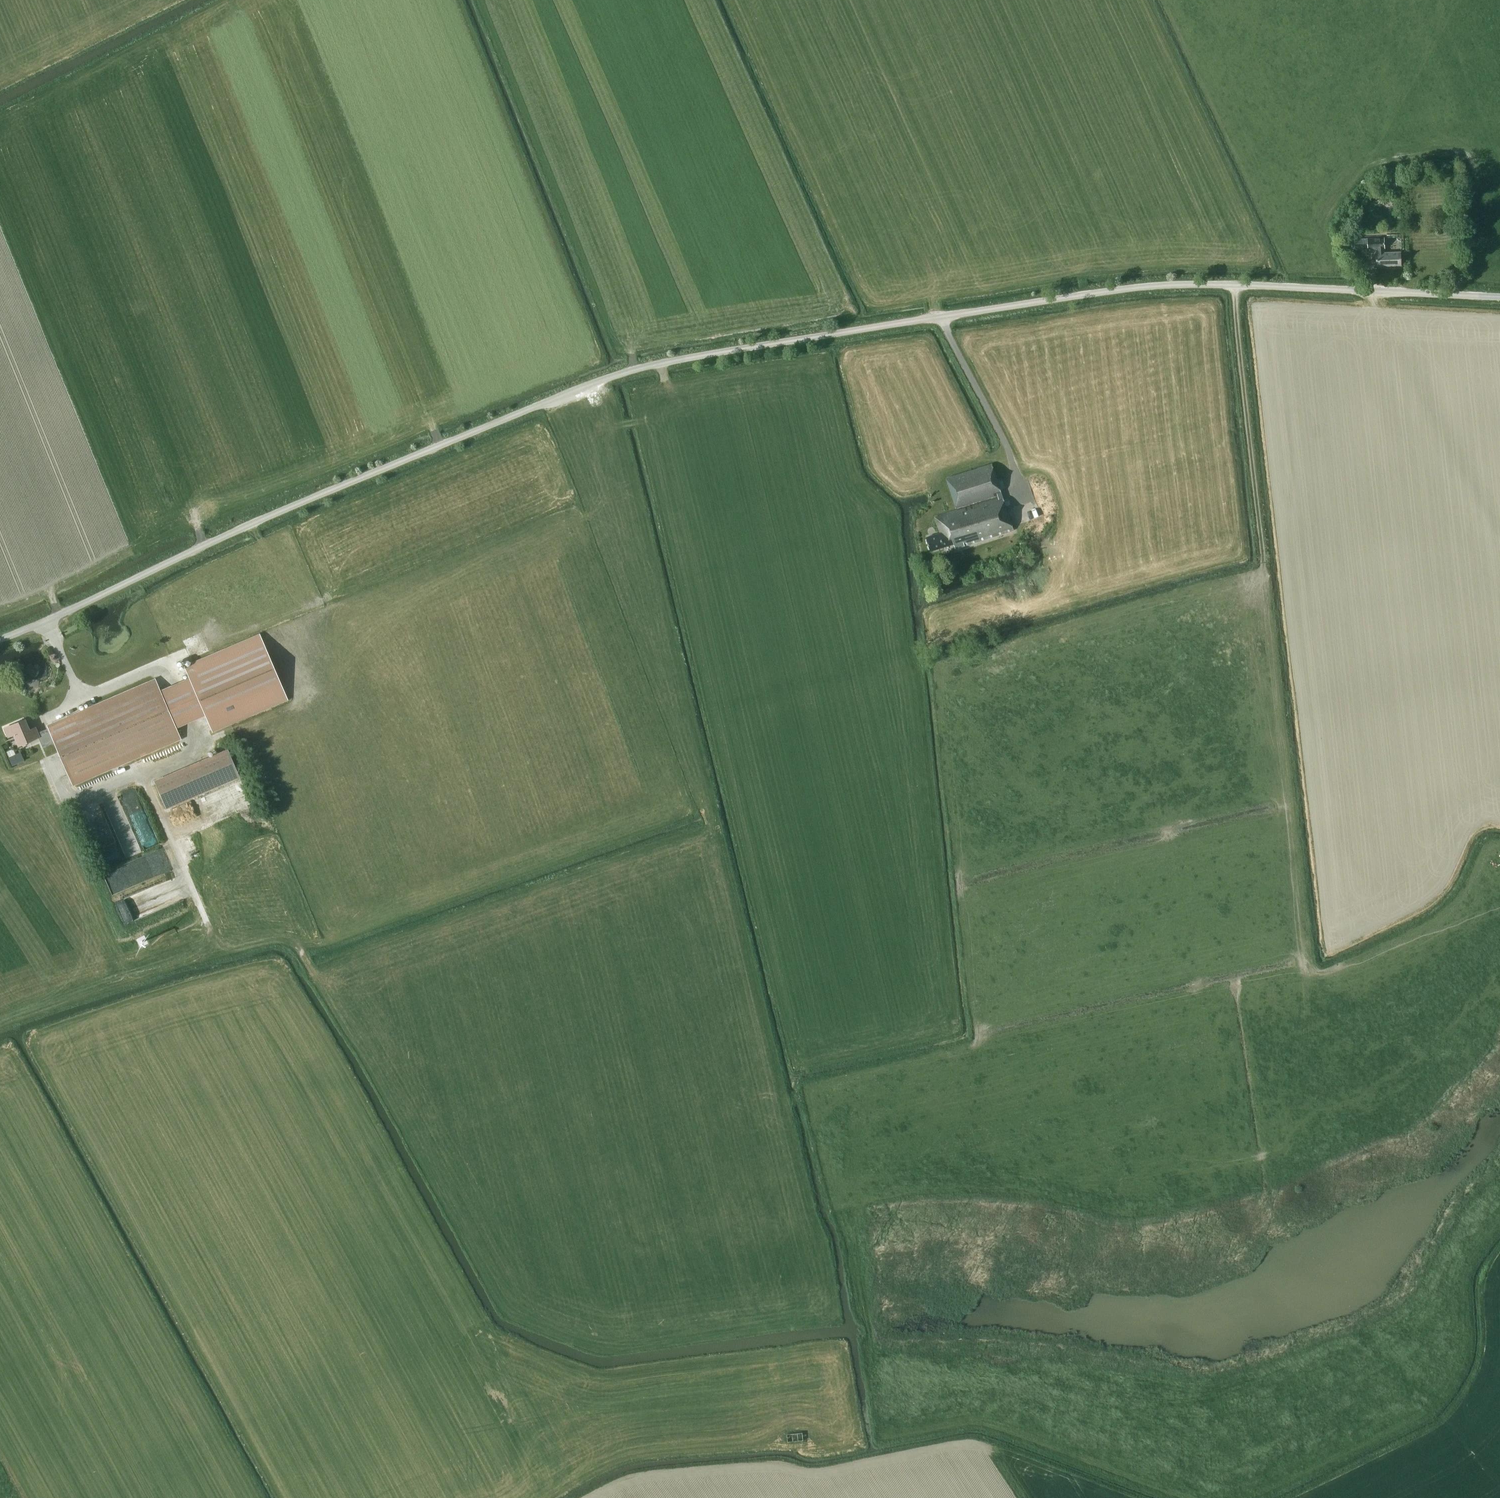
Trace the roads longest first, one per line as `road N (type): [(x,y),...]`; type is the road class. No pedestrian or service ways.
road 1 (tertiary): [(0,638),(567,394),(718,353),(1160,284),(1499,299)]

